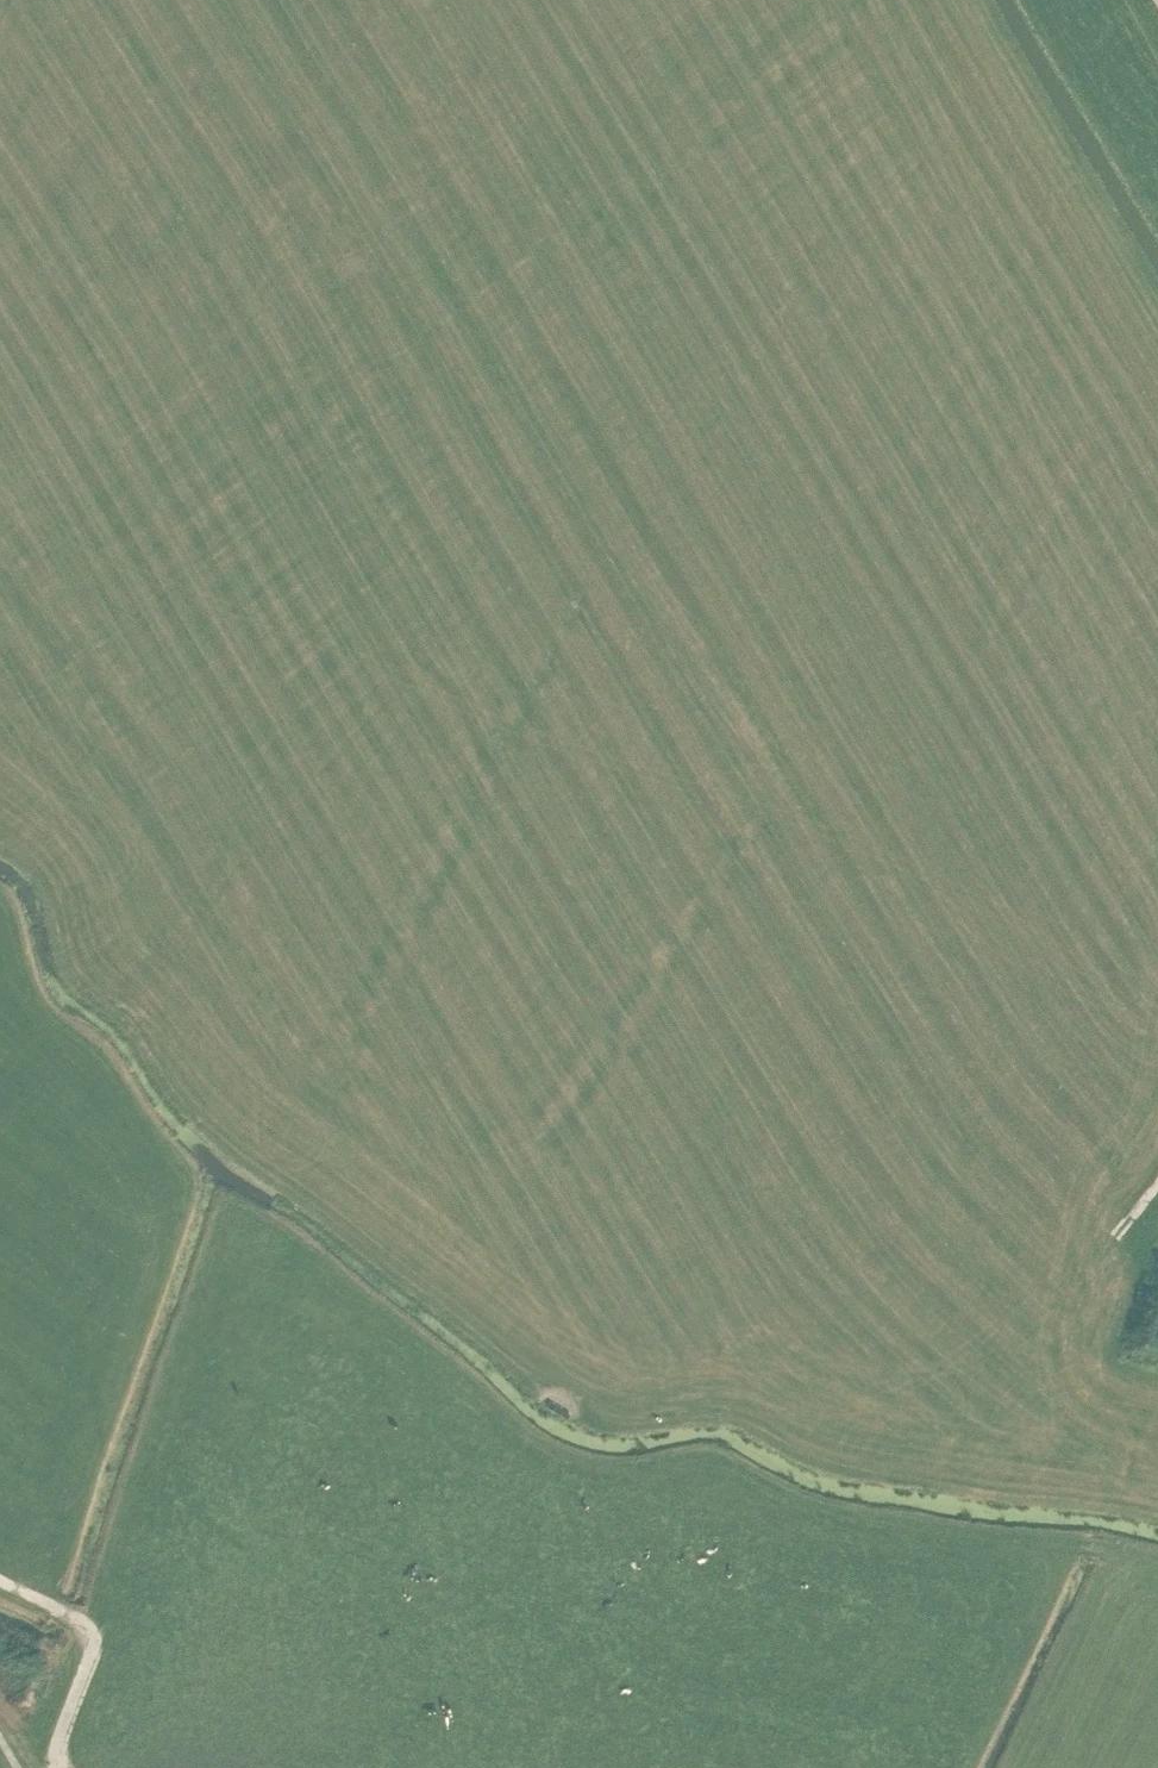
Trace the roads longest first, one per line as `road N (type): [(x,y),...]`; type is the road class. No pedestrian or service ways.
road 1 (track): [(55,1767),(94,1652),(83,1622),(0,1582)]

